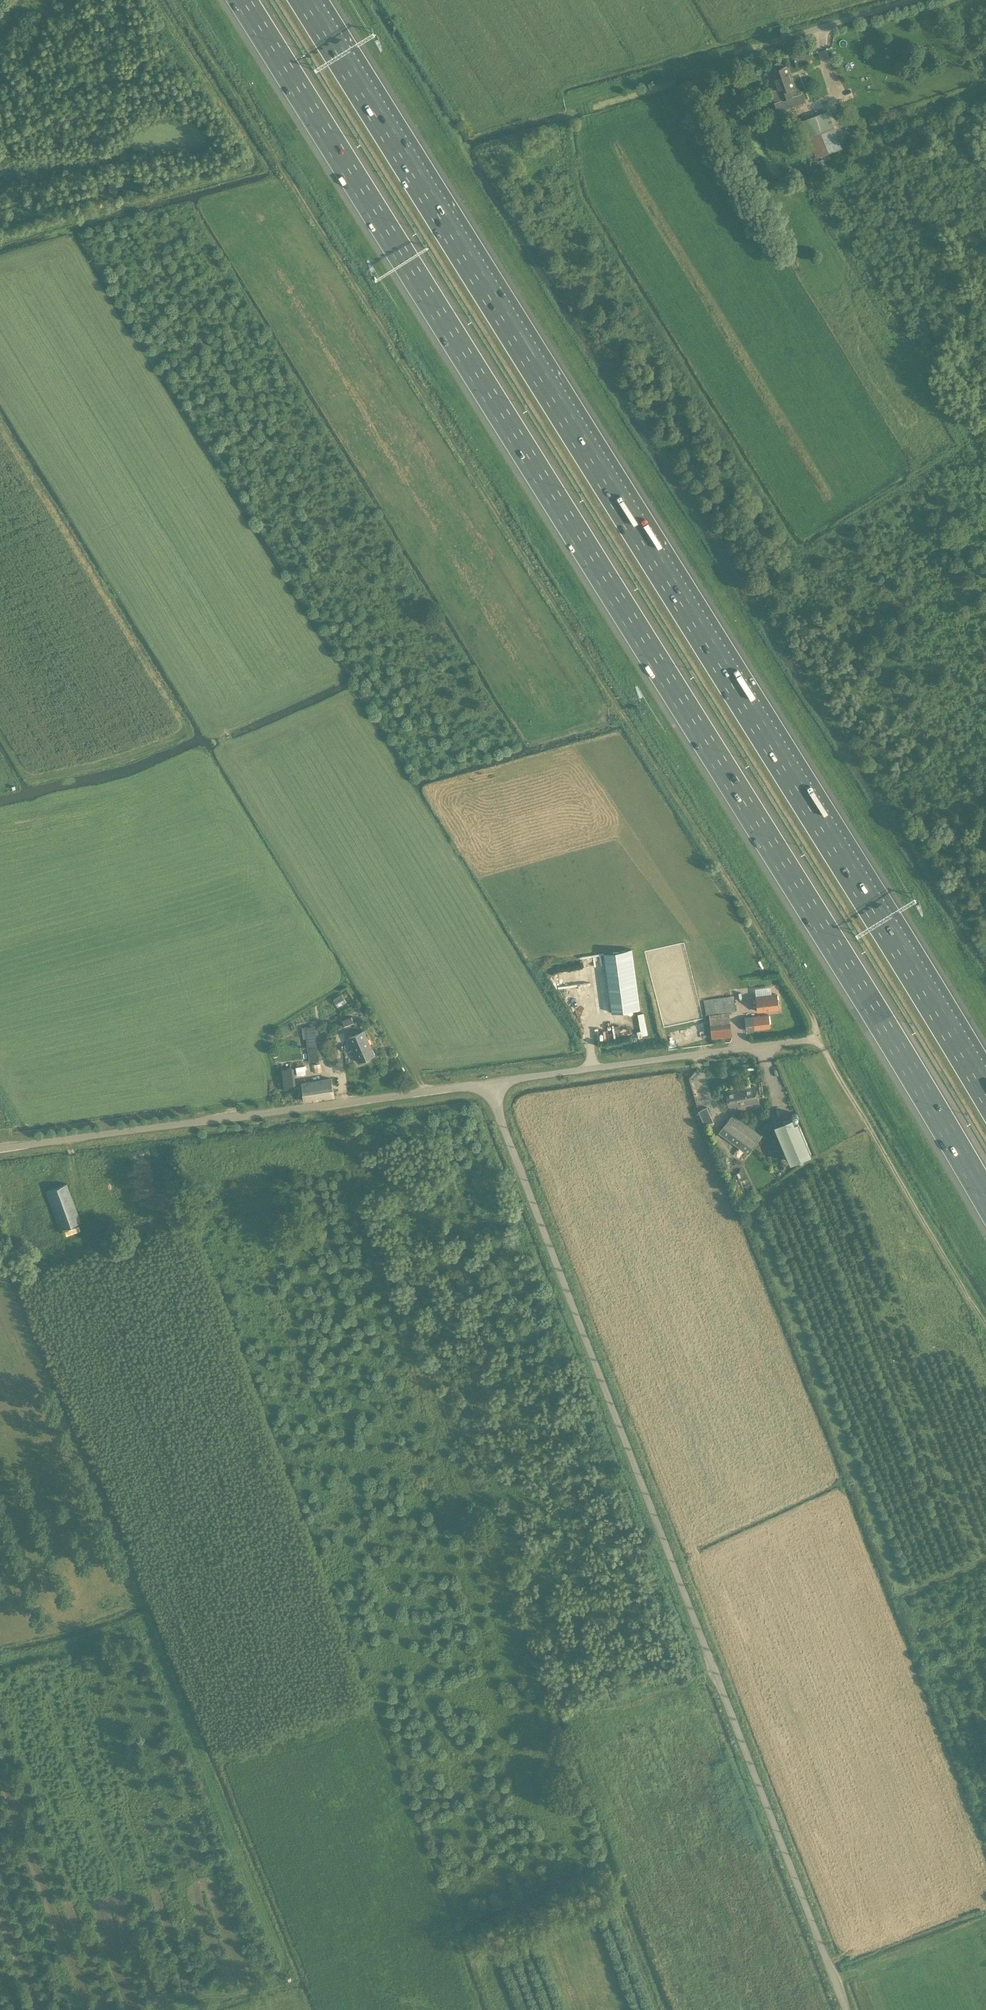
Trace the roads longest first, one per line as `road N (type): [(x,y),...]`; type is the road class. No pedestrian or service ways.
road 1 (track): [(985,1325),(815,1038),(811,1013),(765,938),(177,0)]
road 2 (motorway): [(243,0),(985,1202)]
road 3 (motorway): [(985,1097),(304,0)]
road 4 (unclassified): [(849,2009),(489,1083)]
road 5 (unclassified): [(0,1149),(489,1083)]
road 6 (unclassified): [(489,1083),(815,1038)]
road 7 (unclassified): [(781,42),(929,0)]

